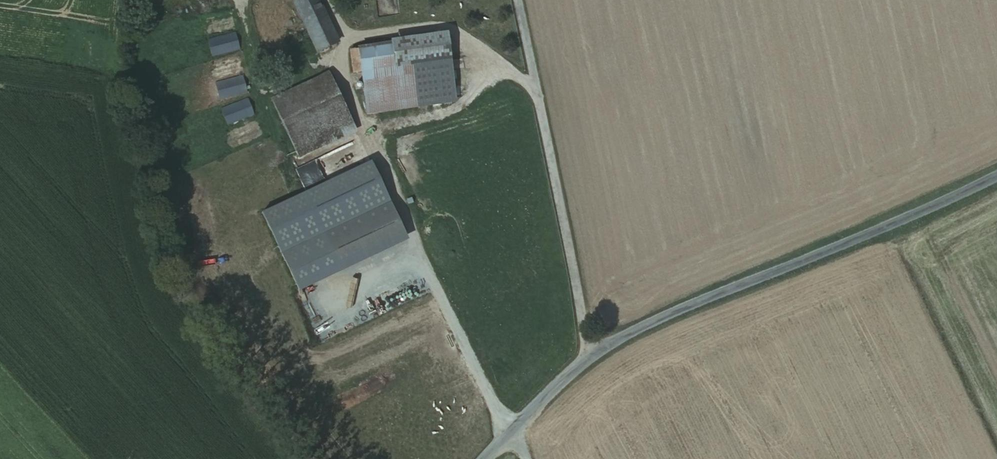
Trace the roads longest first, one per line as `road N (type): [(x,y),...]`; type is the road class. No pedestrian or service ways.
road 1 (tertiary): [(996,175),(577,365),(481,458)]
road 2 (track): [(577,365),(585,346),(513,0)]

